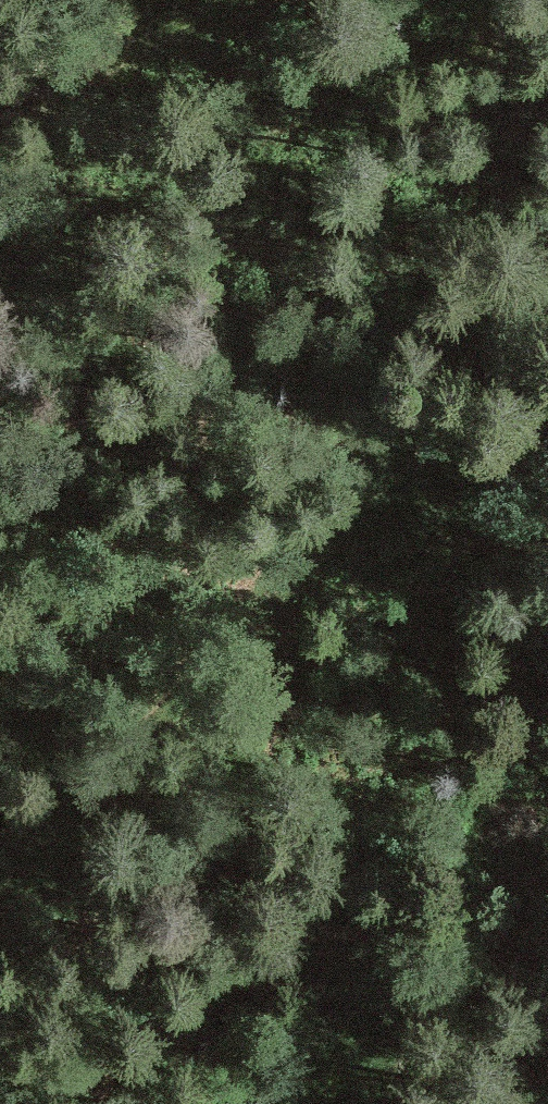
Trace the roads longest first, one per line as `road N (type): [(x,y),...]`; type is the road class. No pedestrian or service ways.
road 1 (track): [(547,326),(173,799),(0,962)]
road 2 (track): [(262,1103),(417,869),(547,764)]
road 3 (track): [(0,93),(120,0)]

